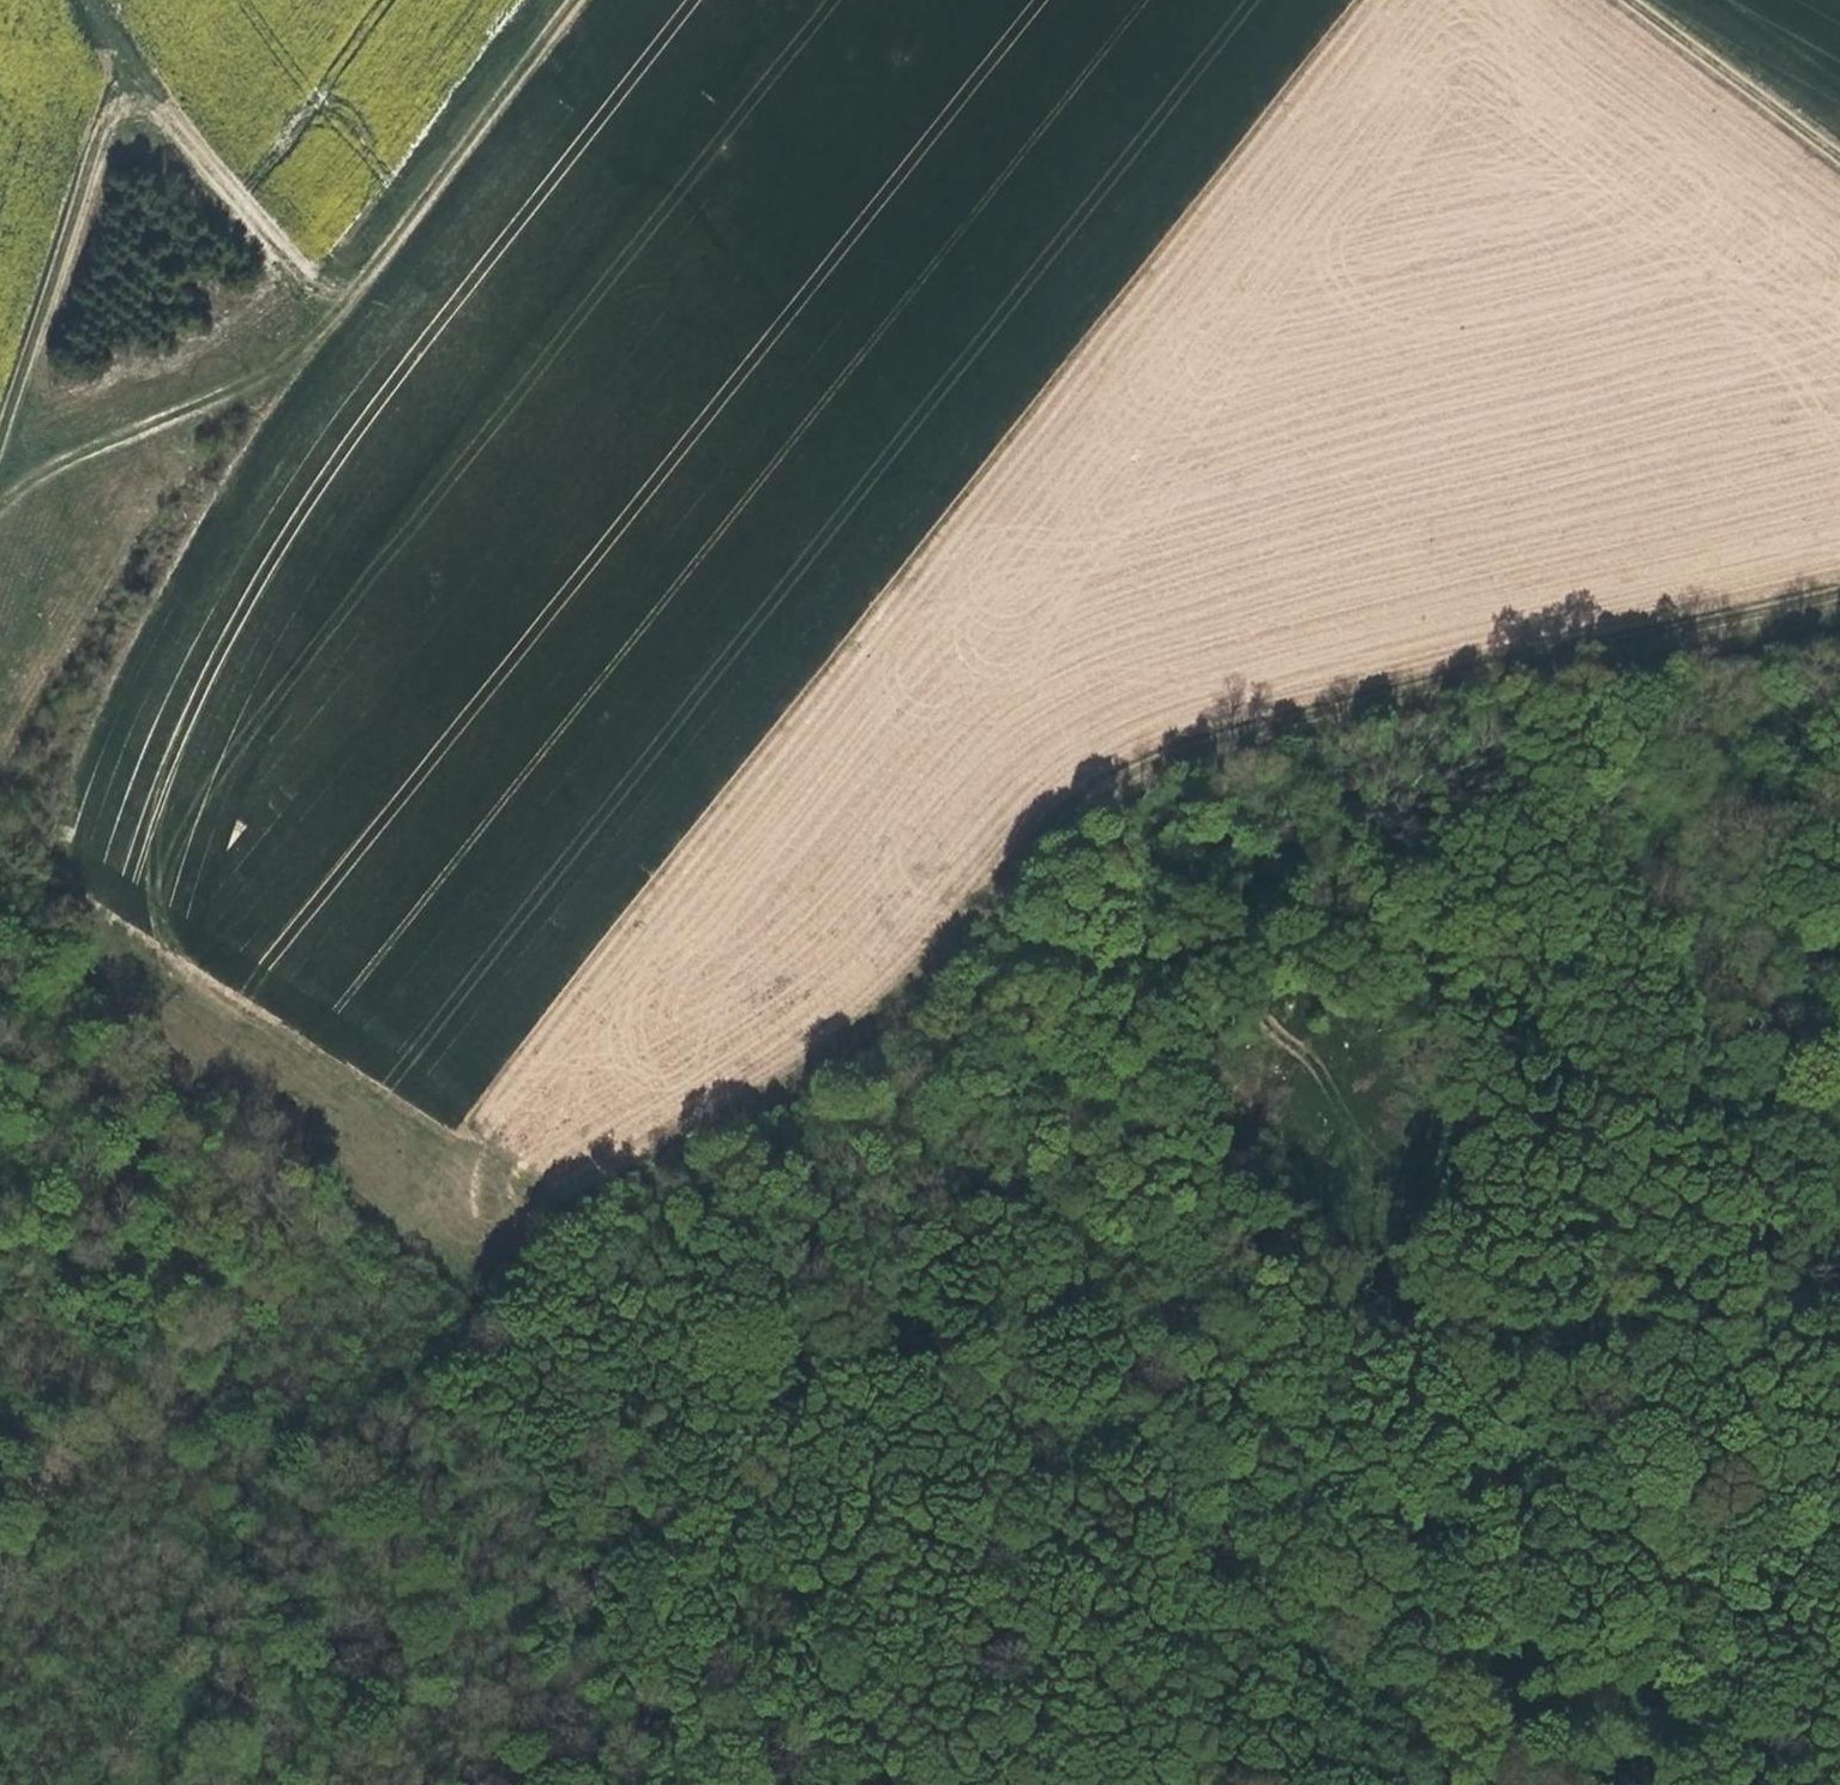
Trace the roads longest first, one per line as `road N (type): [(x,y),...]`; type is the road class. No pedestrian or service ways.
road 1 (track): [(0,502),(236,388),(296,350),(418,211),(578,0)]
road 2 (track): [(75,0),(87,62),(75,136),(0,414)]
road 3 (track): [(1839,146),(1641,0)]

